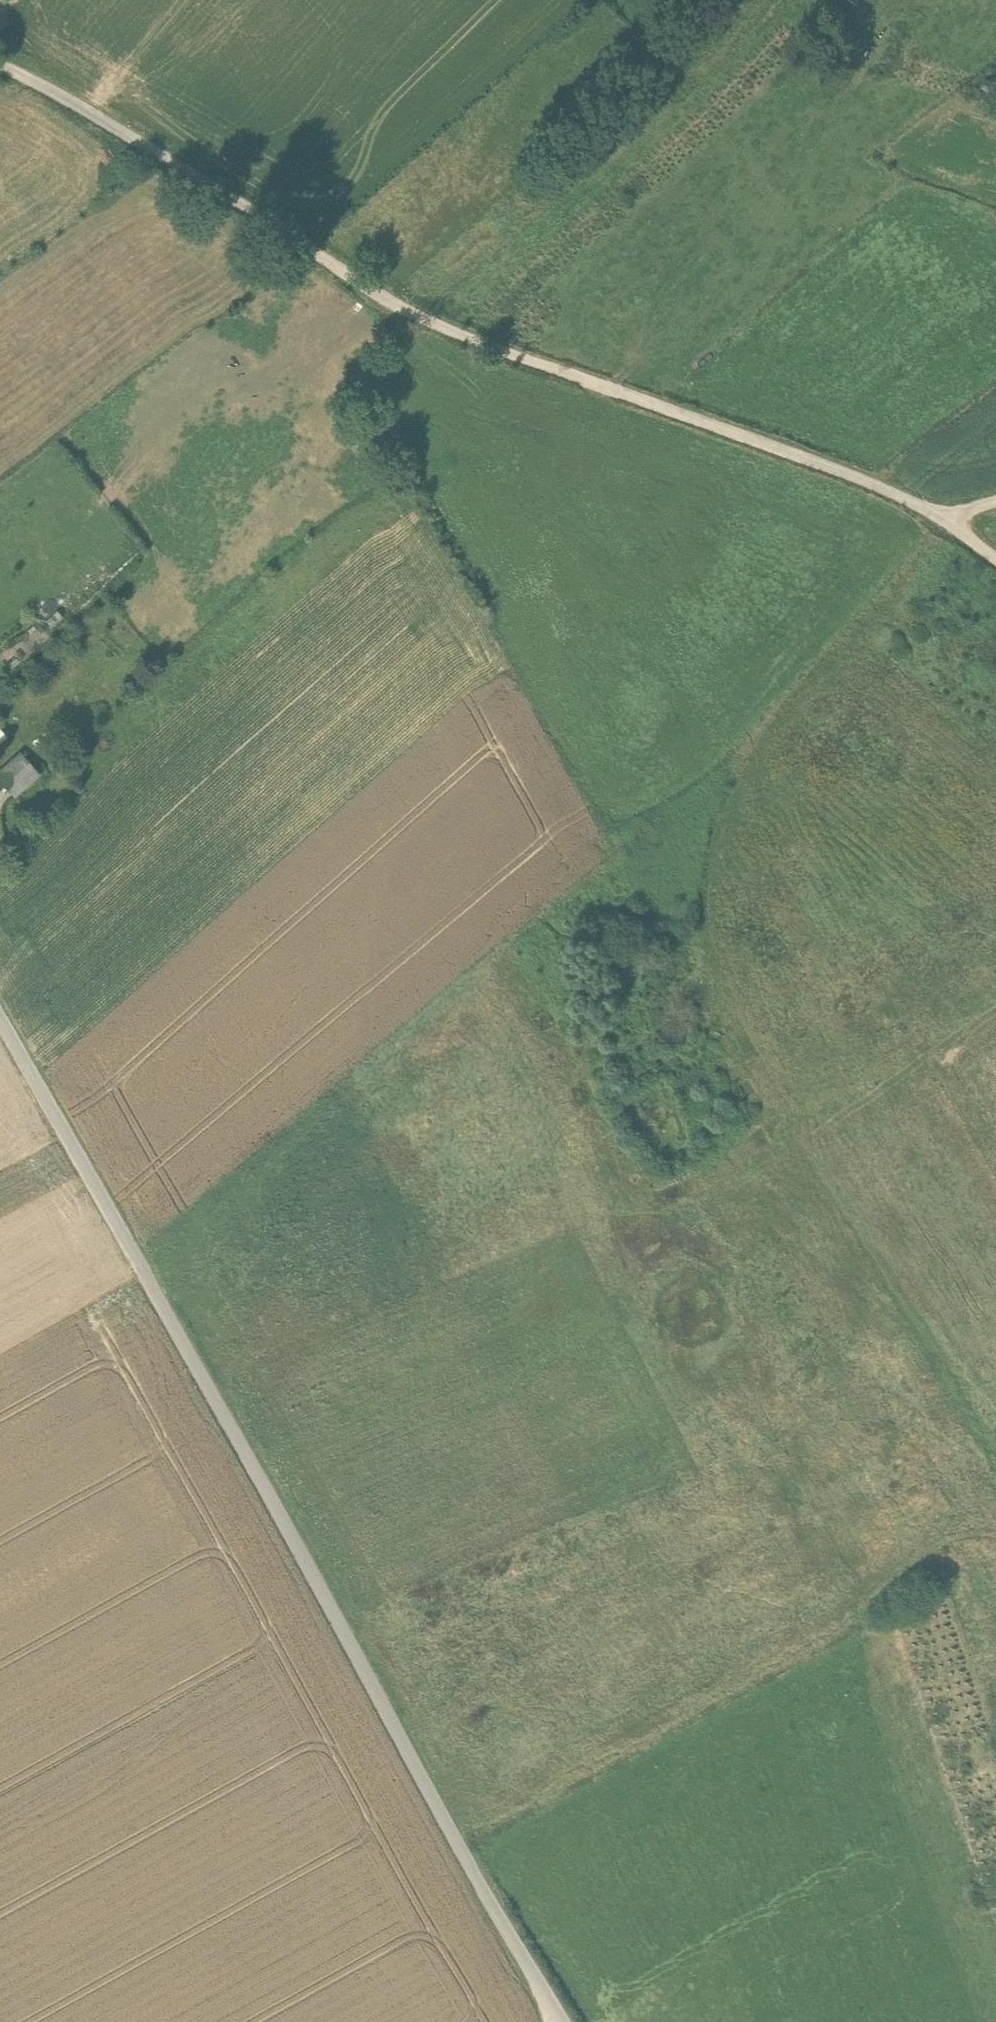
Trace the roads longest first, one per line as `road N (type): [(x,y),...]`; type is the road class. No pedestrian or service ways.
road 1 (unclassified): [(563,2021),(0,1018)]
road 2 (track): [(957,515),(848,457),(426,309),(245,193),(0,61)]

